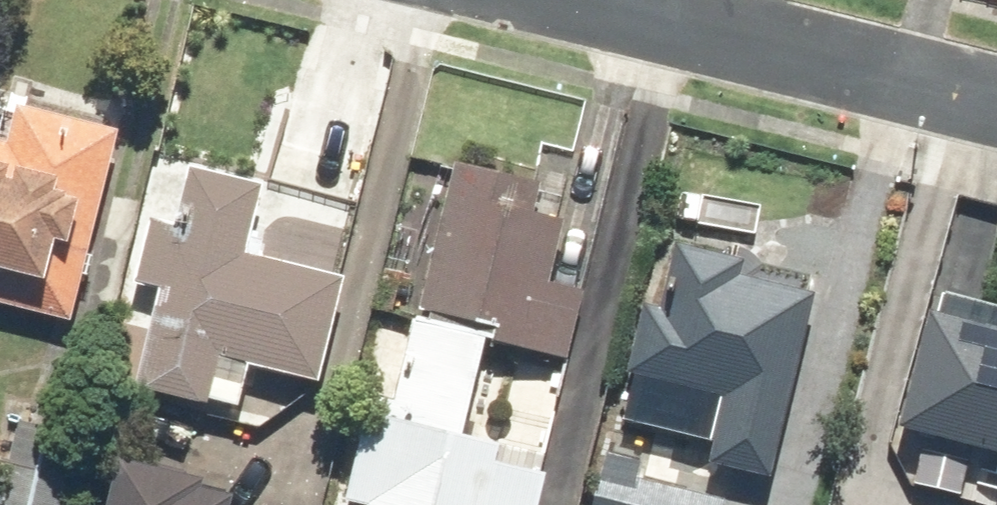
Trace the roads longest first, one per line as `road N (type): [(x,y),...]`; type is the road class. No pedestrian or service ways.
road 1 (residential): [(996,105),(574,0)]

